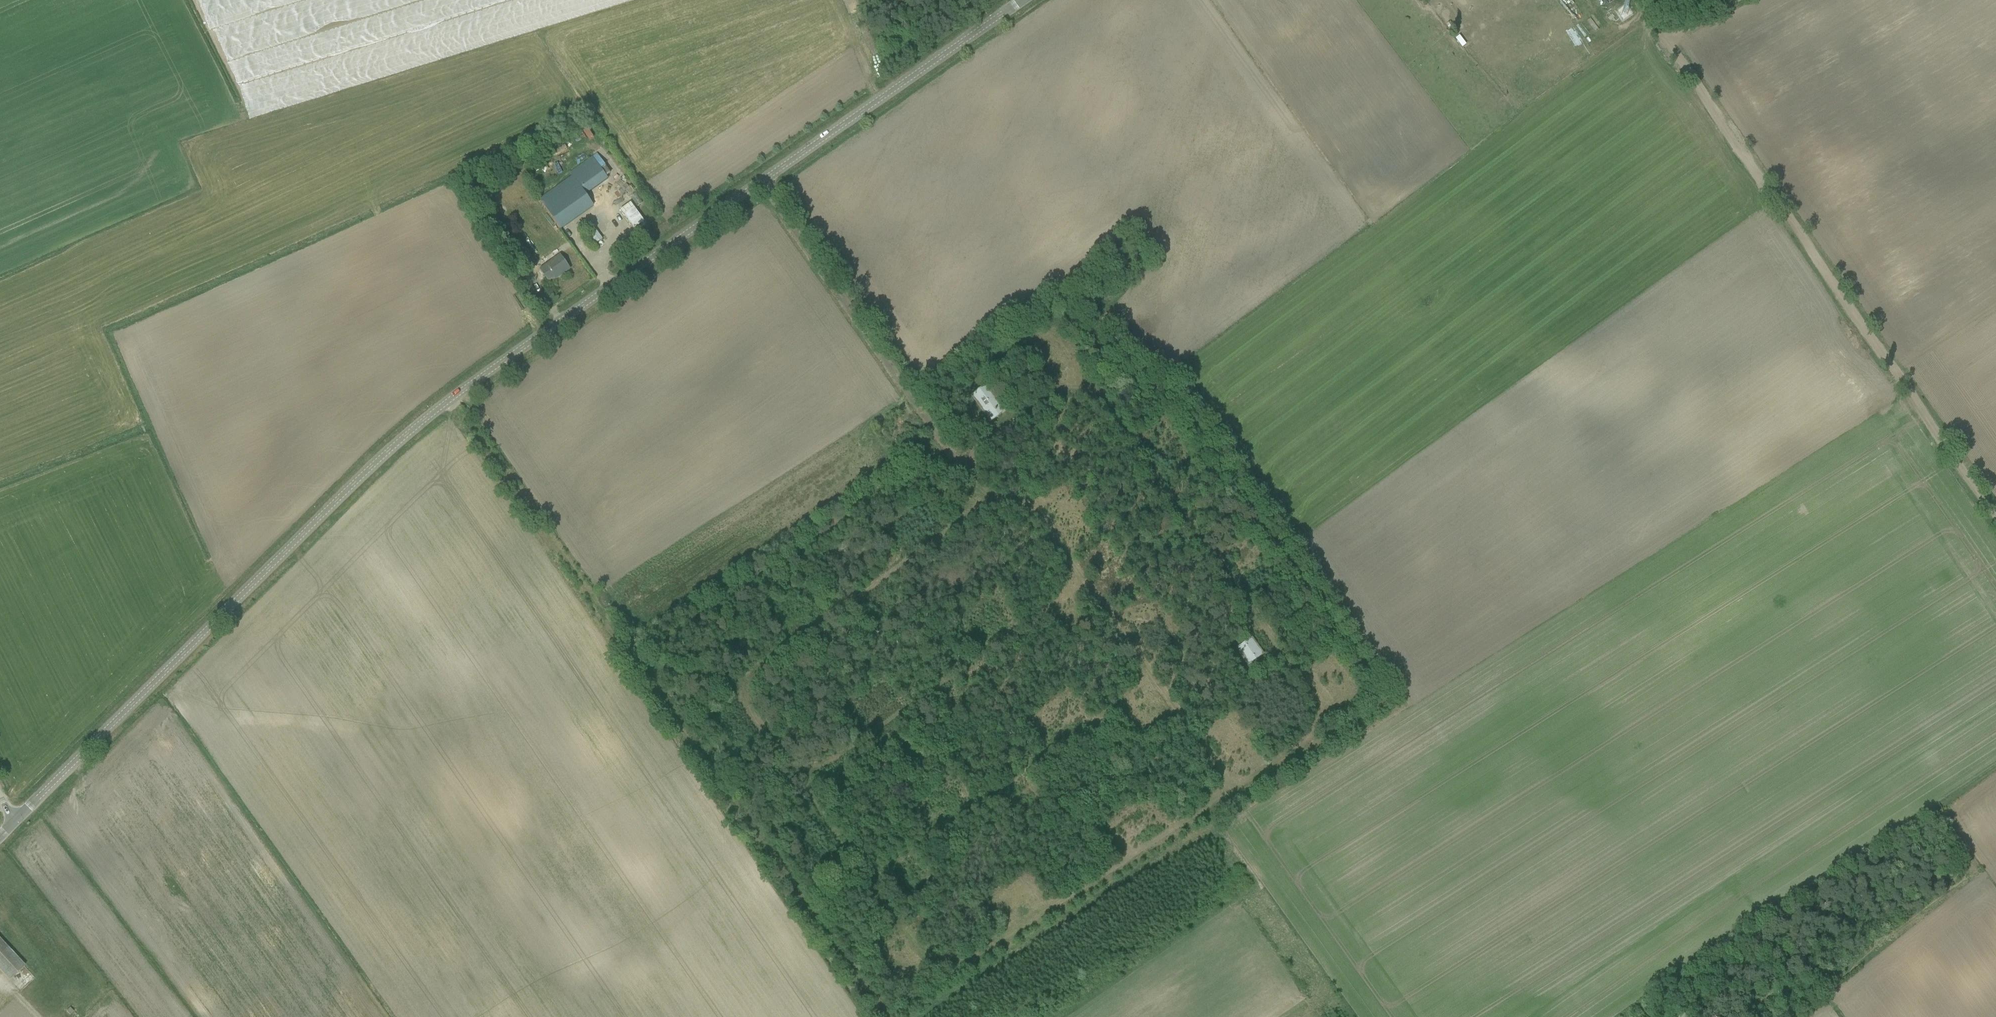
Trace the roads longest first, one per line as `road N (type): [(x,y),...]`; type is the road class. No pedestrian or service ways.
road 1 (tertiary): [(13,822),(404,437),(1021,0)]
road 2 (track): [(1995,517),(1663,38)]

